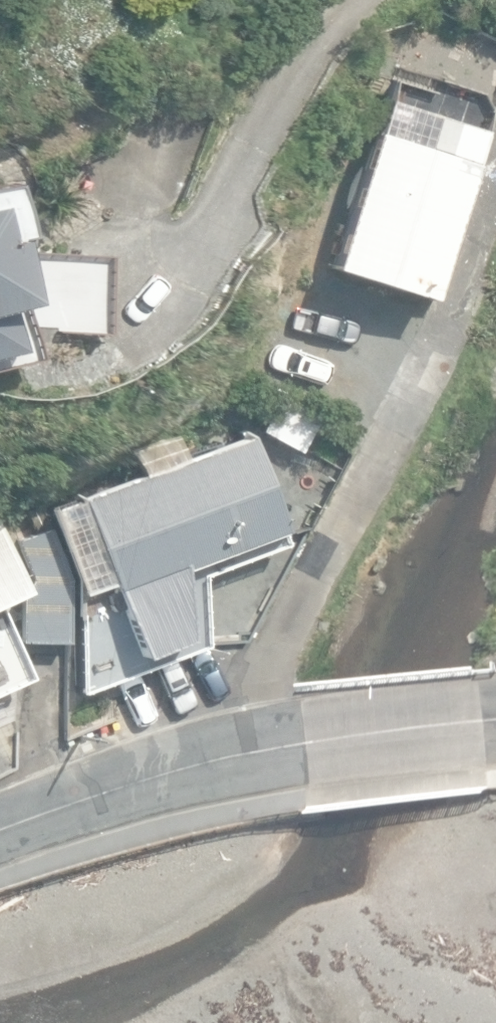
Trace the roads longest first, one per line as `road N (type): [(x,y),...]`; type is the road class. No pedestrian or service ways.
road 1 (unclassified): [(307,742),(153,775),(0,828)]
road 2 (unclassified): [(307,742),(486,720)]

